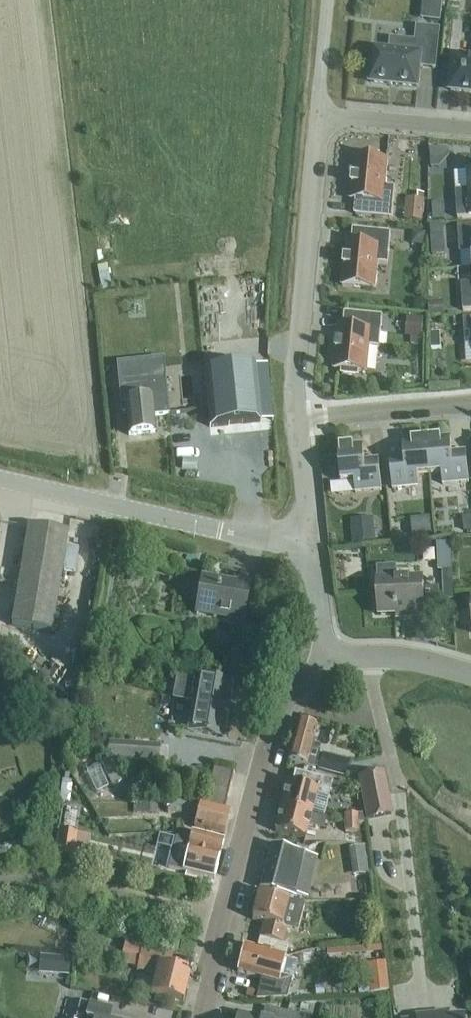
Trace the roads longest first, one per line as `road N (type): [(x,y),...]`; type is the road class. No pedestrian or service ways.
road 1 (residential): [(199,1017),(263,747),(293,686),(332,665)]
road 2 (residential): [(0,477),(306,542)]
road 3 (residential): [(298,417),(318,117)]
road 4 (residential): [(298,417),(470,403)]
road 5 (residential): [(470,128),(318,117)]
road 6 (residential): [(332,665),(419,661),(470,677)]
road 7 (residential): [(332,665),(306,542)]
road 8 (residential): [(306,542),(298,417)]

